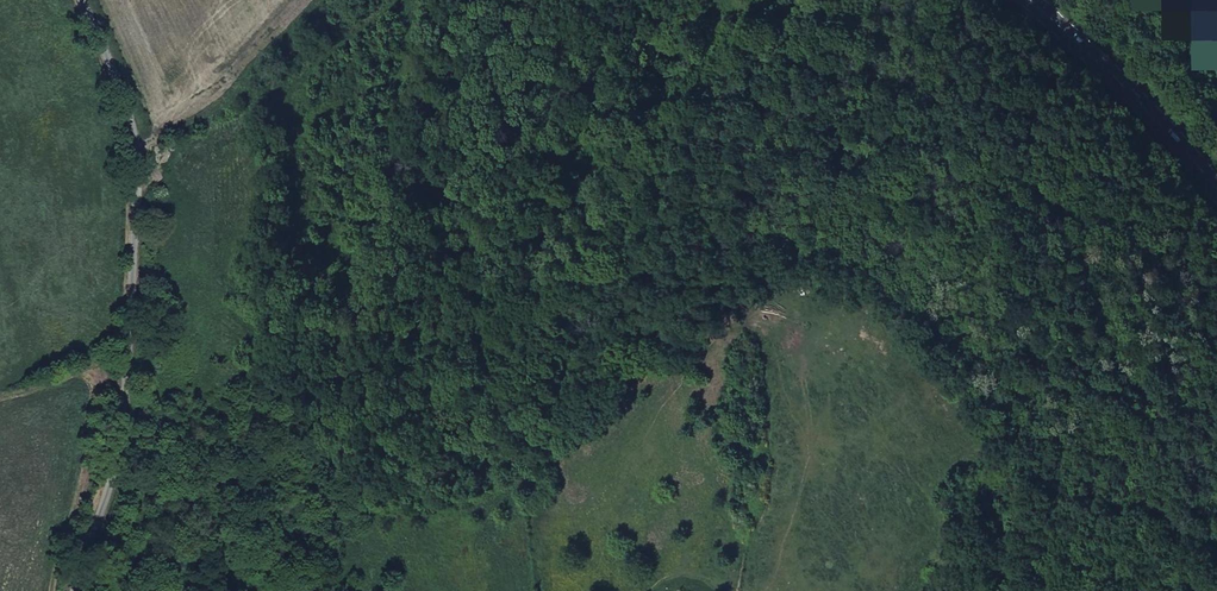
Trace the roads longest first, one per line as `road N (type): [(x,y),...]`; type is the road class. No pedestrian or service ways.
road 1 (residential): [(82,0),(127,112),(136,172),(117,457),(72,590)]
road 2 (primary): [(1033,0),(1151,112),(1216,192)]

